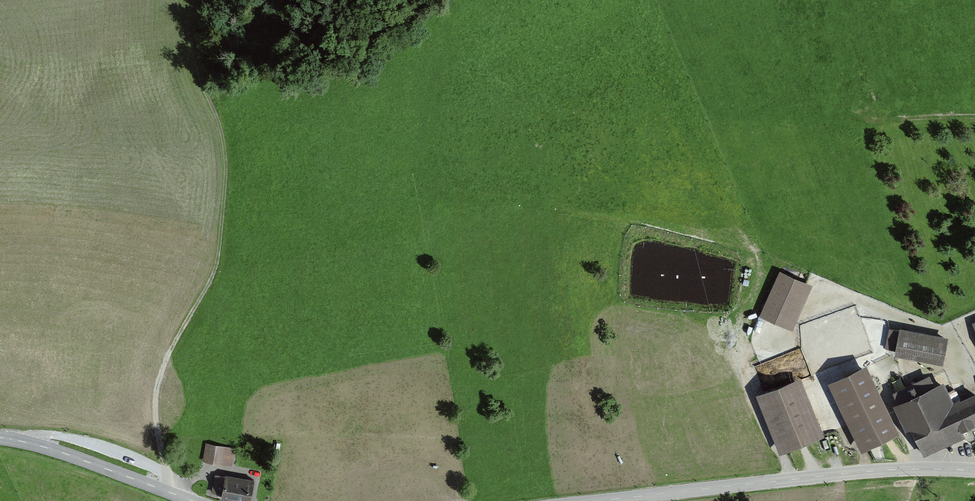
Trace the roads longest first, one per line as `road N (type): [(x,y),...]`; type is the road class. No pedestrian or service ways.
road 1 (track): [(170,478),(155,429),(157,381),(212,285),(220,254),(228,172),(214,109)]
road 2 (tertiary): [(974,471),(859,472),(597,500)]
road 3 (tertiary): [(193,500),(0,437)]

